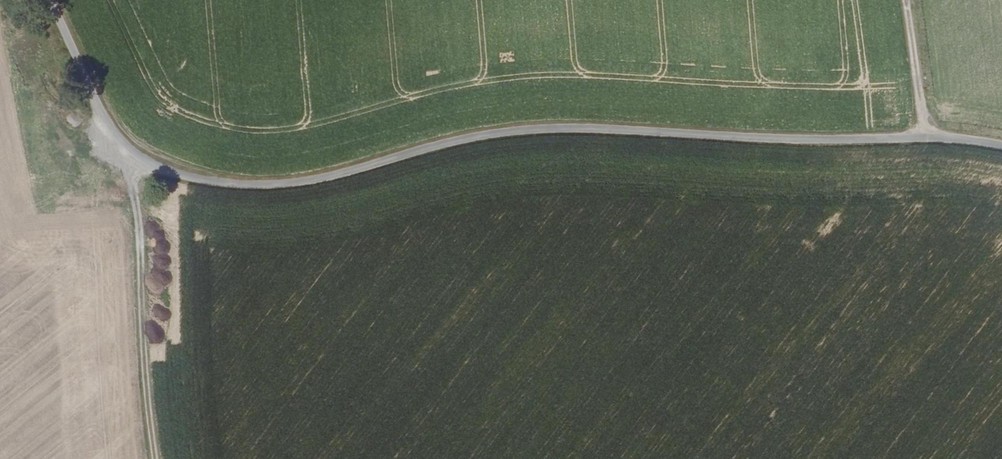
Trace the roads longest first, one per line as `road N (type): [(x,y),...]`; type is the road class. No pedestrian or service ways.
road 1 (tertiary): [(1001,144),(519,128),(450,137),(308,180),(209,181),(154,165),(117,135),(51,0)]
road 2 (track): [(131,151),(156,458)]
road 3 (track): [(906,0),(921,138)]

